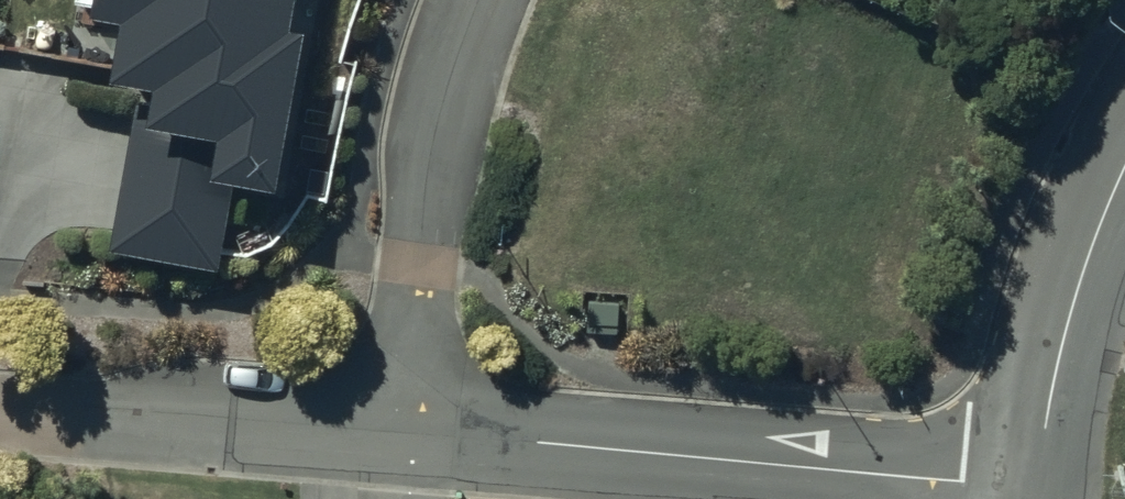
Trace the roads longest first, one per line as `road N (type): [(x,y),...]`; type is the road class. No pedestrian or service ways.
road 1 (residential): [(397,431),(1040,488)]
road 2 (residential): [(471,0),(417,261),(397,431)]
road 3 (residential): [(0,415),(397,431)]
road 4 (residential): [(1124,169),(1086,260),(1062,347),(1040,488)]

